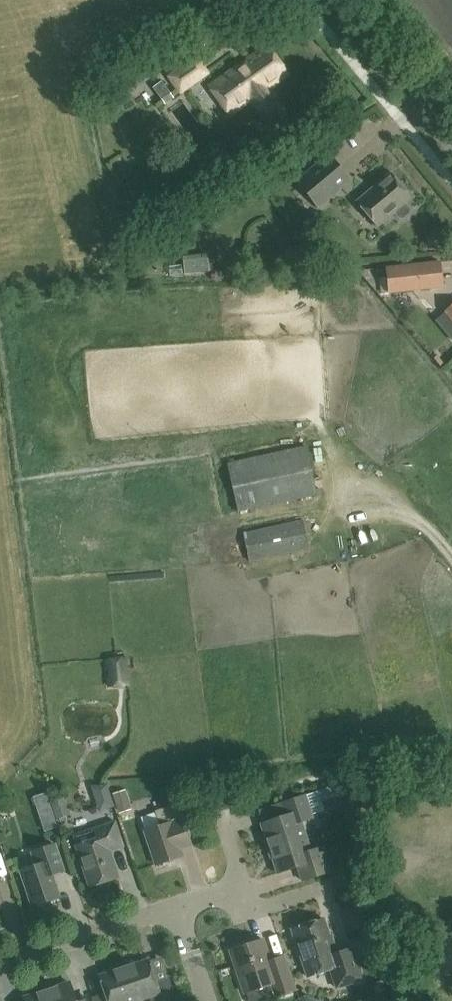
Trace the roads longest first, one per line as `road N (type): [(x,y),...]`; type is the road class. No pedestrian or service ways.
road 1 (residential): [(0,966),(176,907)]
road 2 (tertiary): [(451,140),(334,0)]
road 3 (residential): [(241,885),(251,908),(342,876)]

